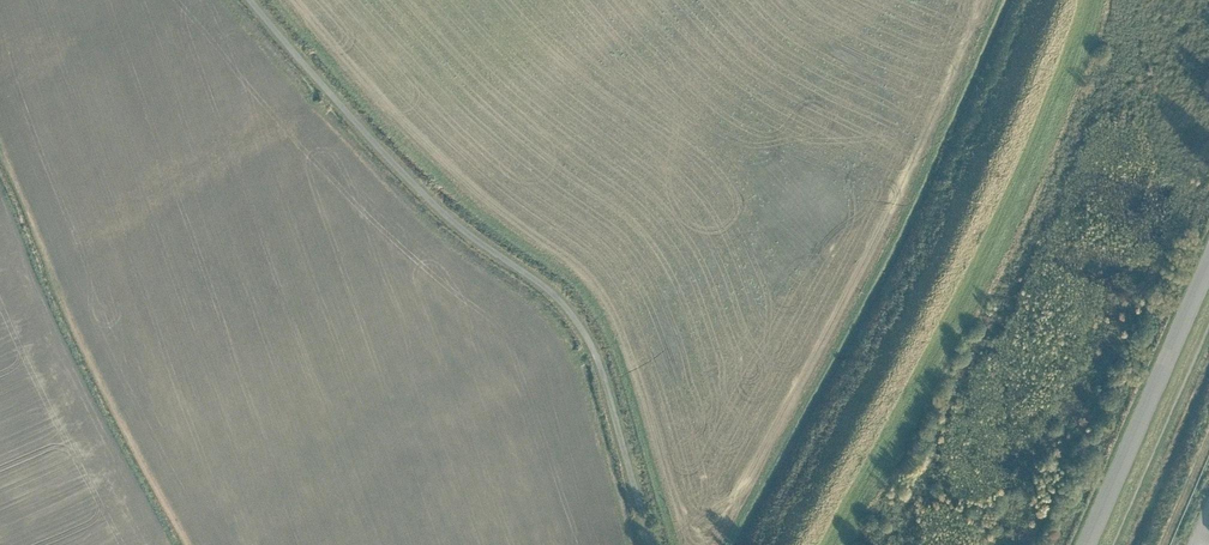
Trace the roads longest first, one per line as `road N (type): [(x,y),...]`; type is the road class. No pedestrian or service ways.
road 1 (unclassified): [(1086,544),(1208,261)]

